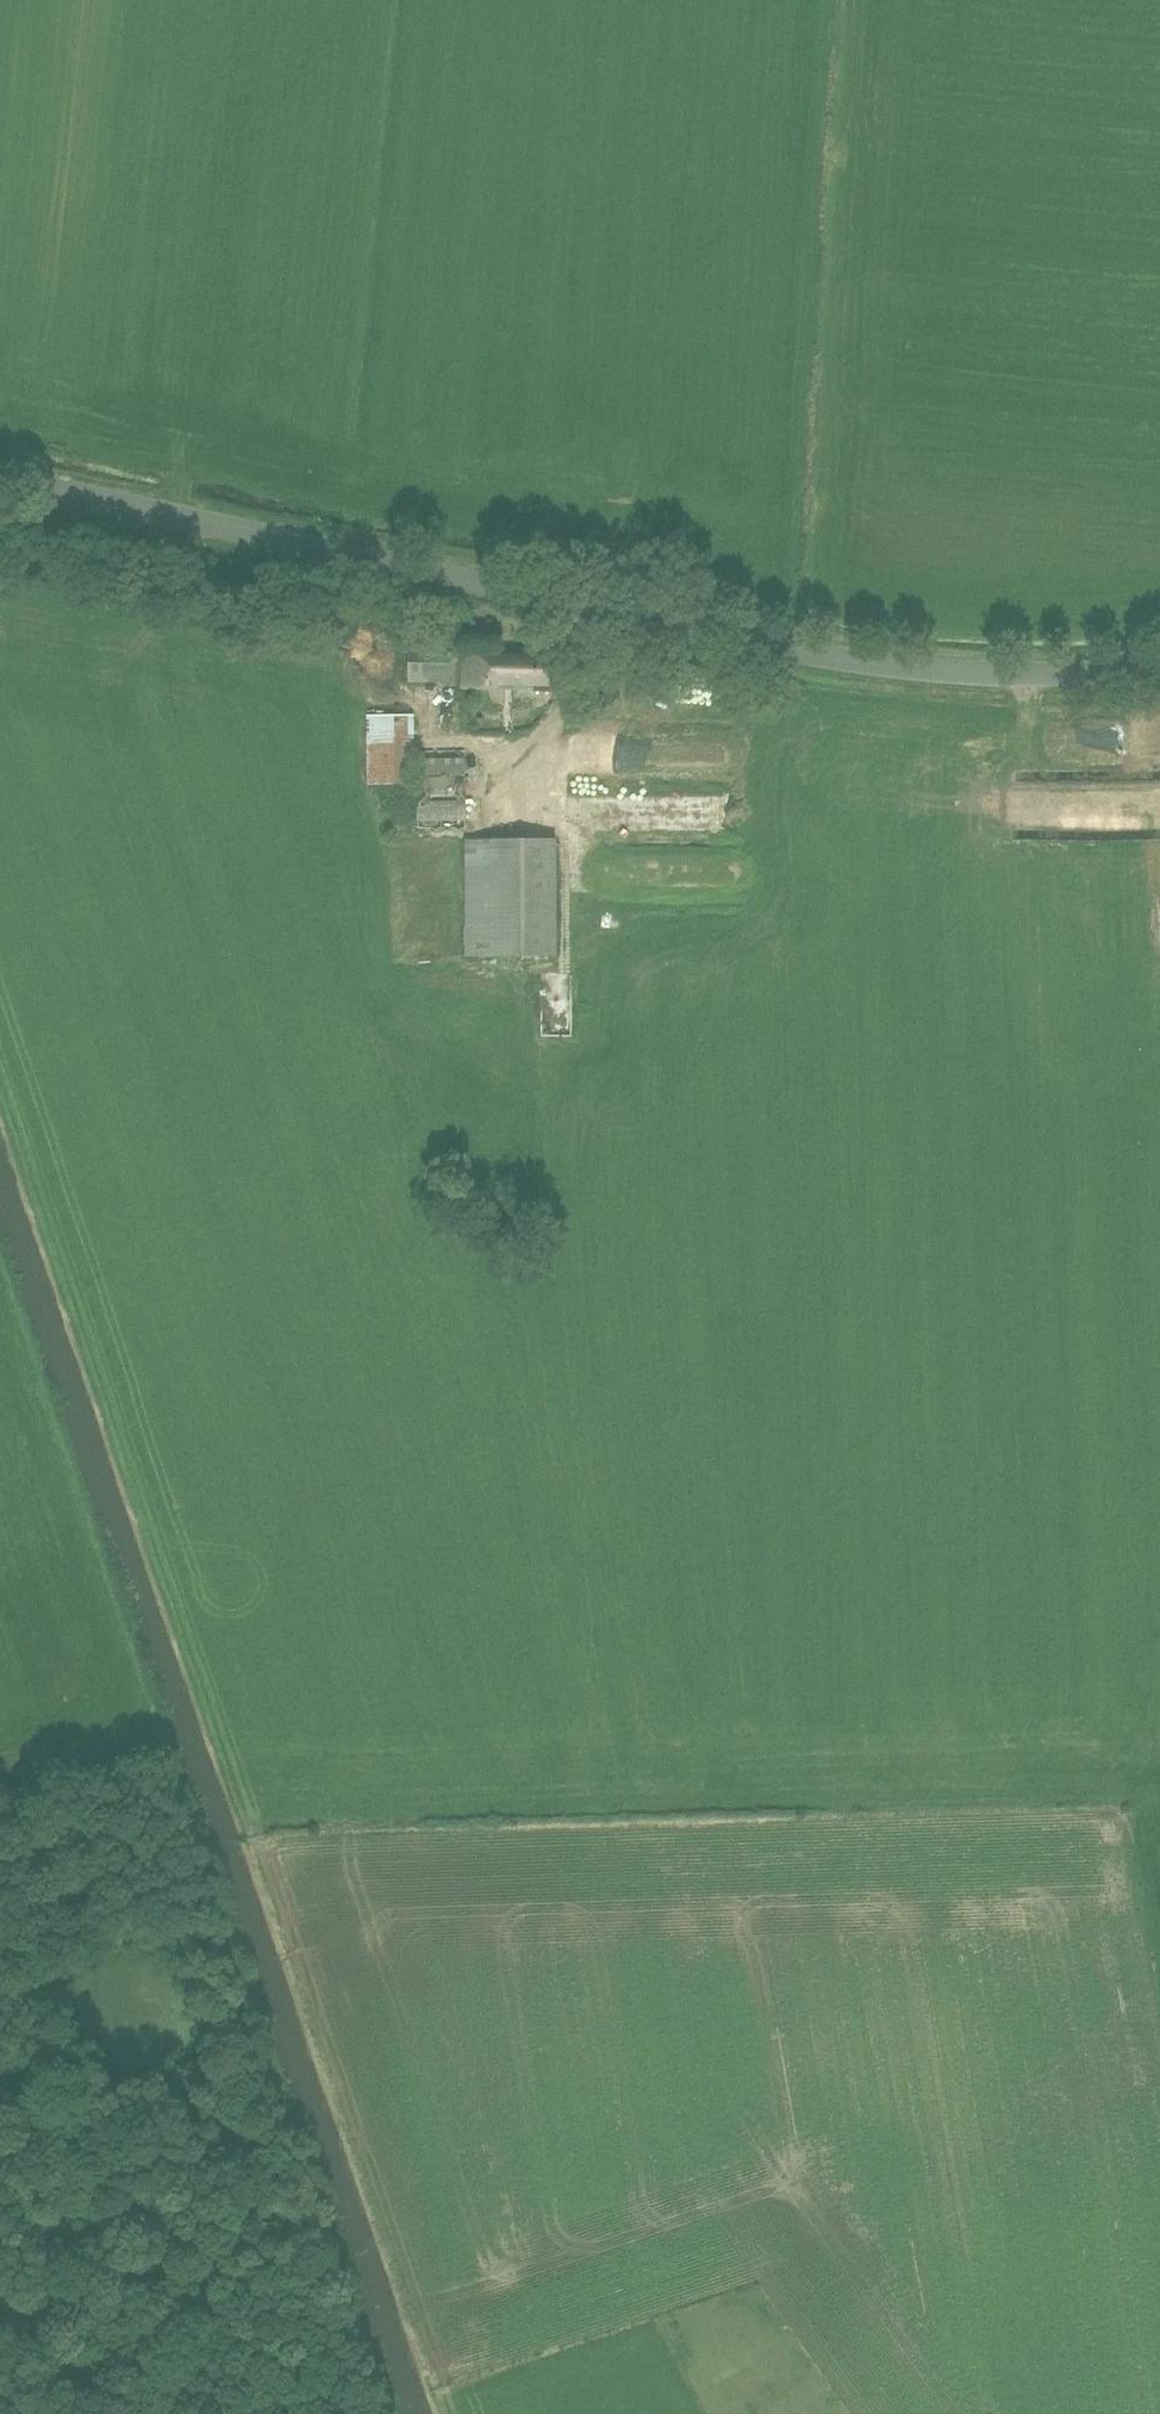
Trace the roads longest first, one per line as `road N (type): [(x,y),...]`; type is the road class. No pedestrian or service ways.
road 1 (unclassified): [(1159,667),(1045,677),(841,659),(0,477)]

